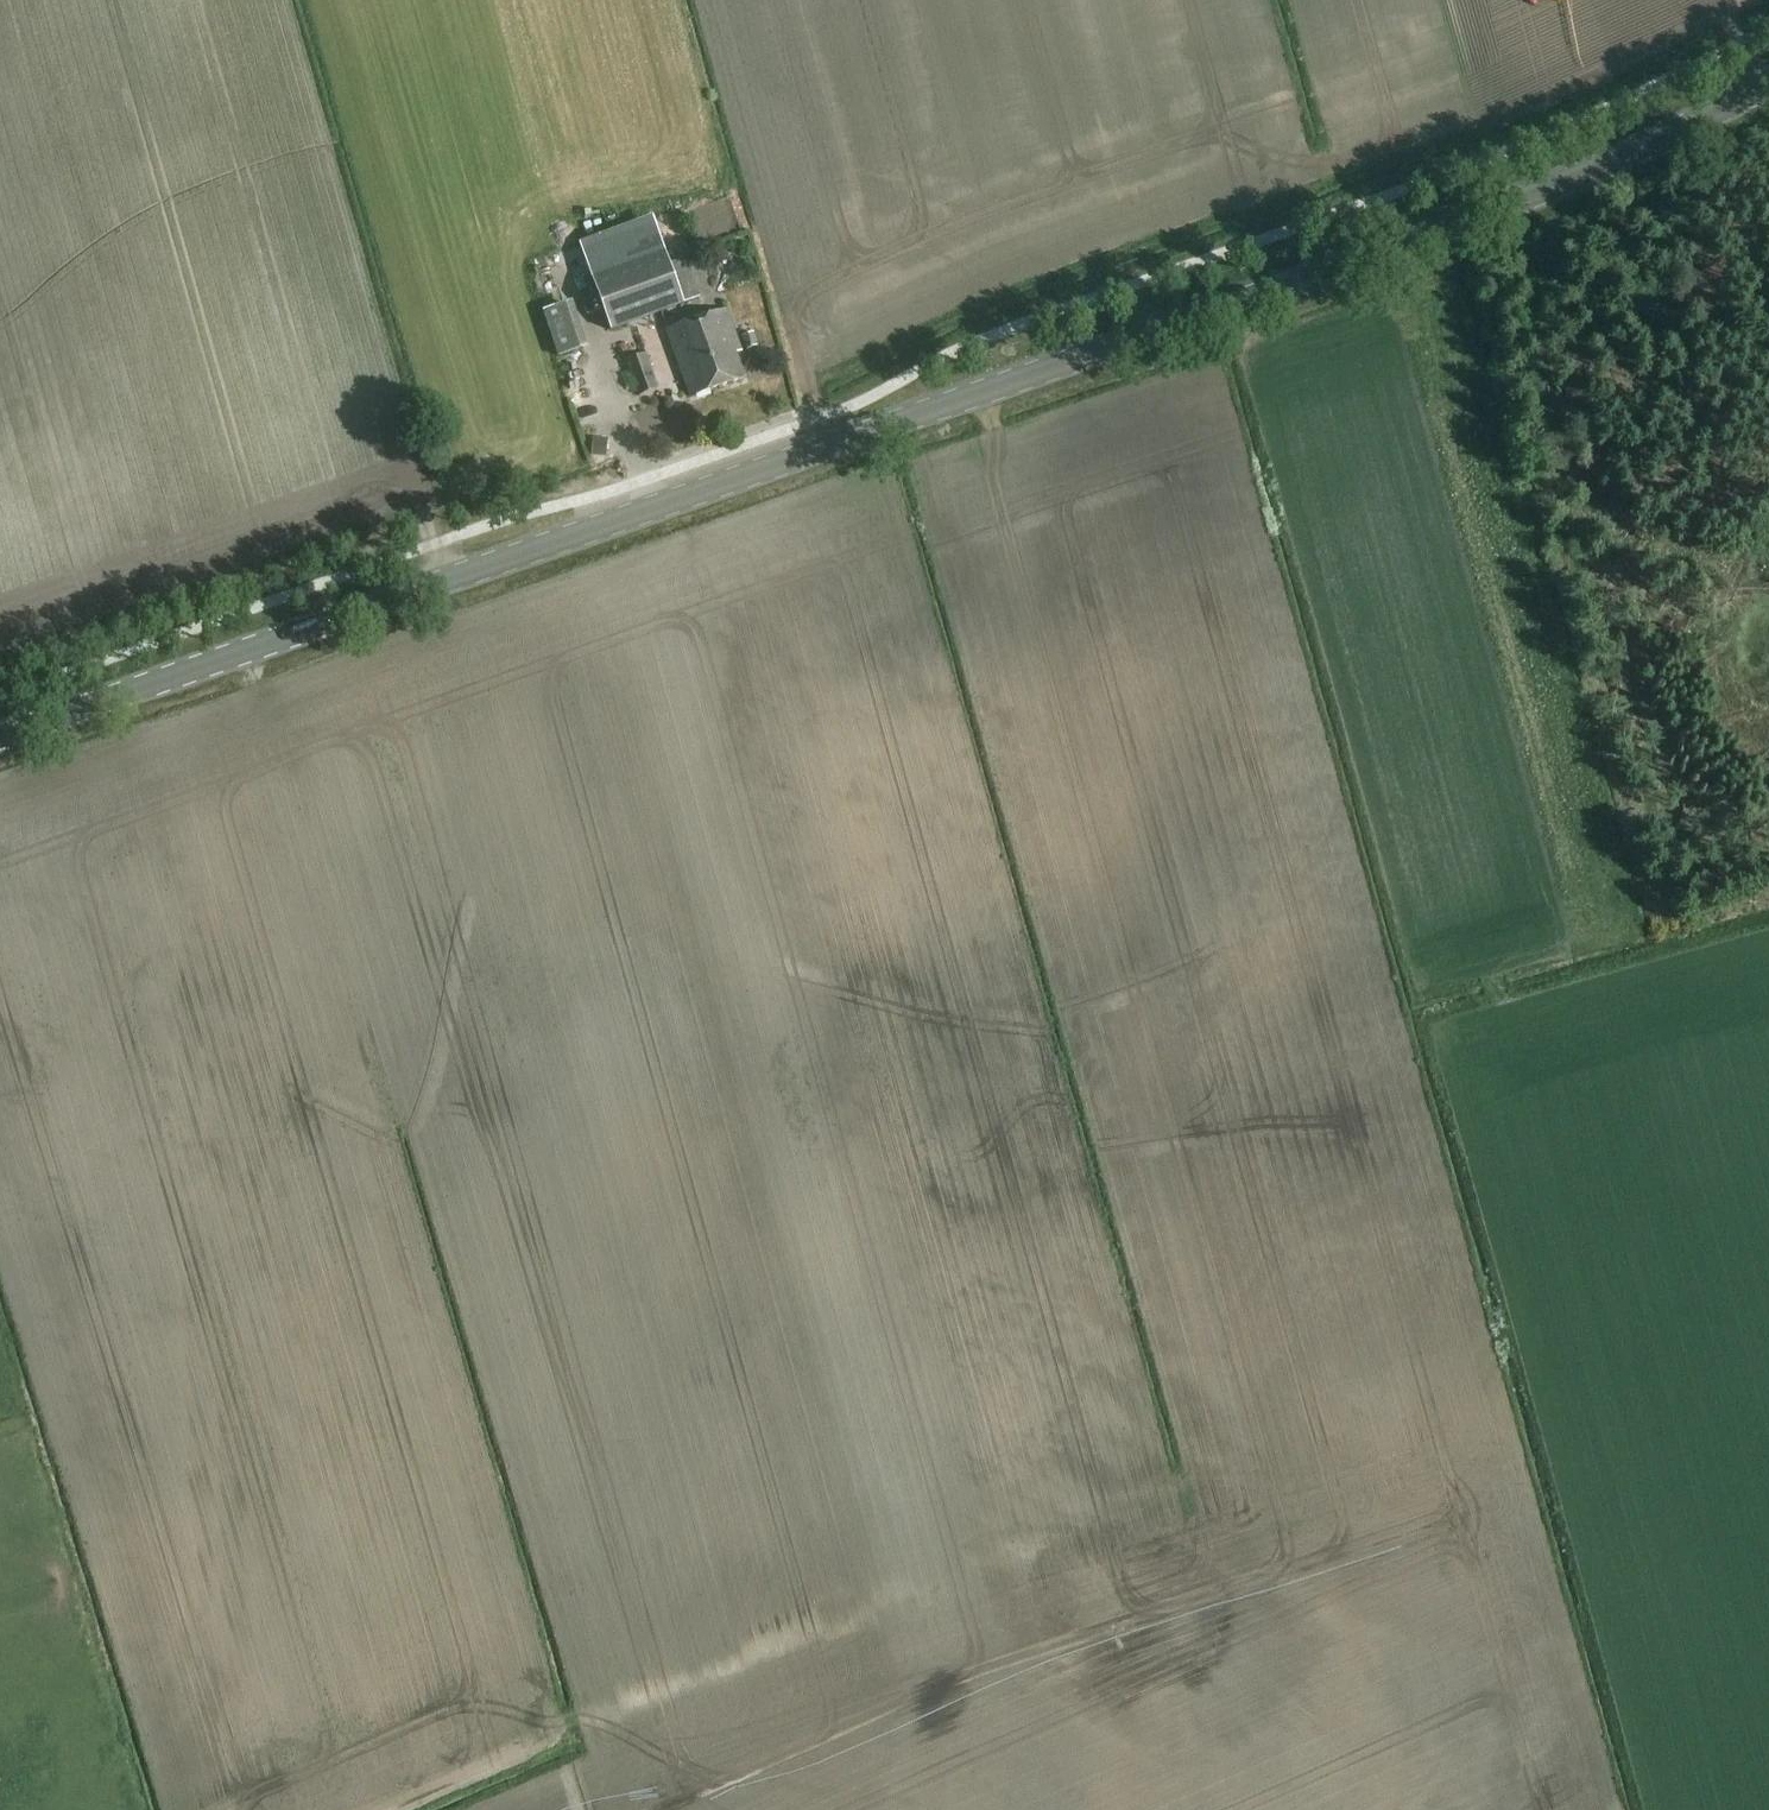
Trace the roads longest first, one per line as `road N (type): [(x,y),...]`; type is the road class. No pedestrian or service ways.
road 1 (primary): [(0,738),(1559,188),(1768,91)]

